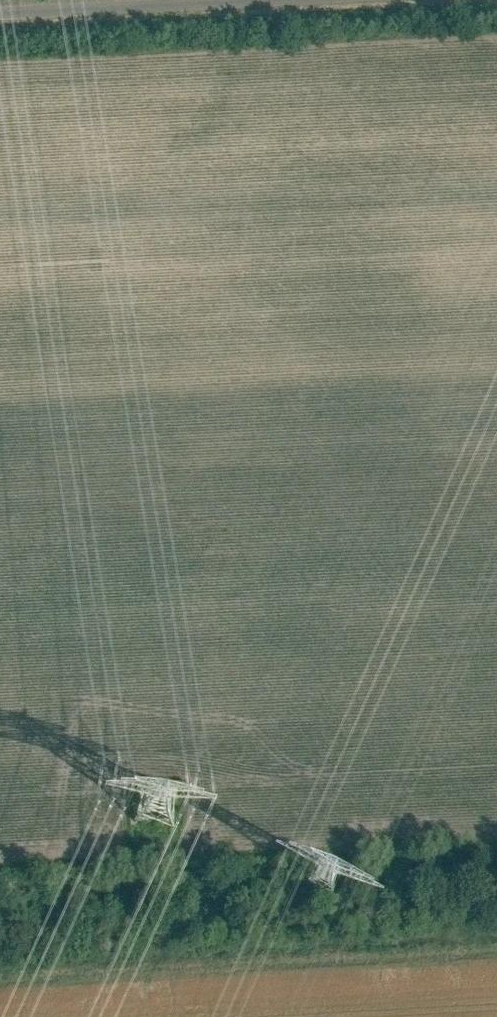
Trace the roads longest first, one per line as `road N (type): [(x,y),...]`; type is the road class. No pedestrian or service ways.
road 1 (unclassified): [(0,14),(292,0)]

